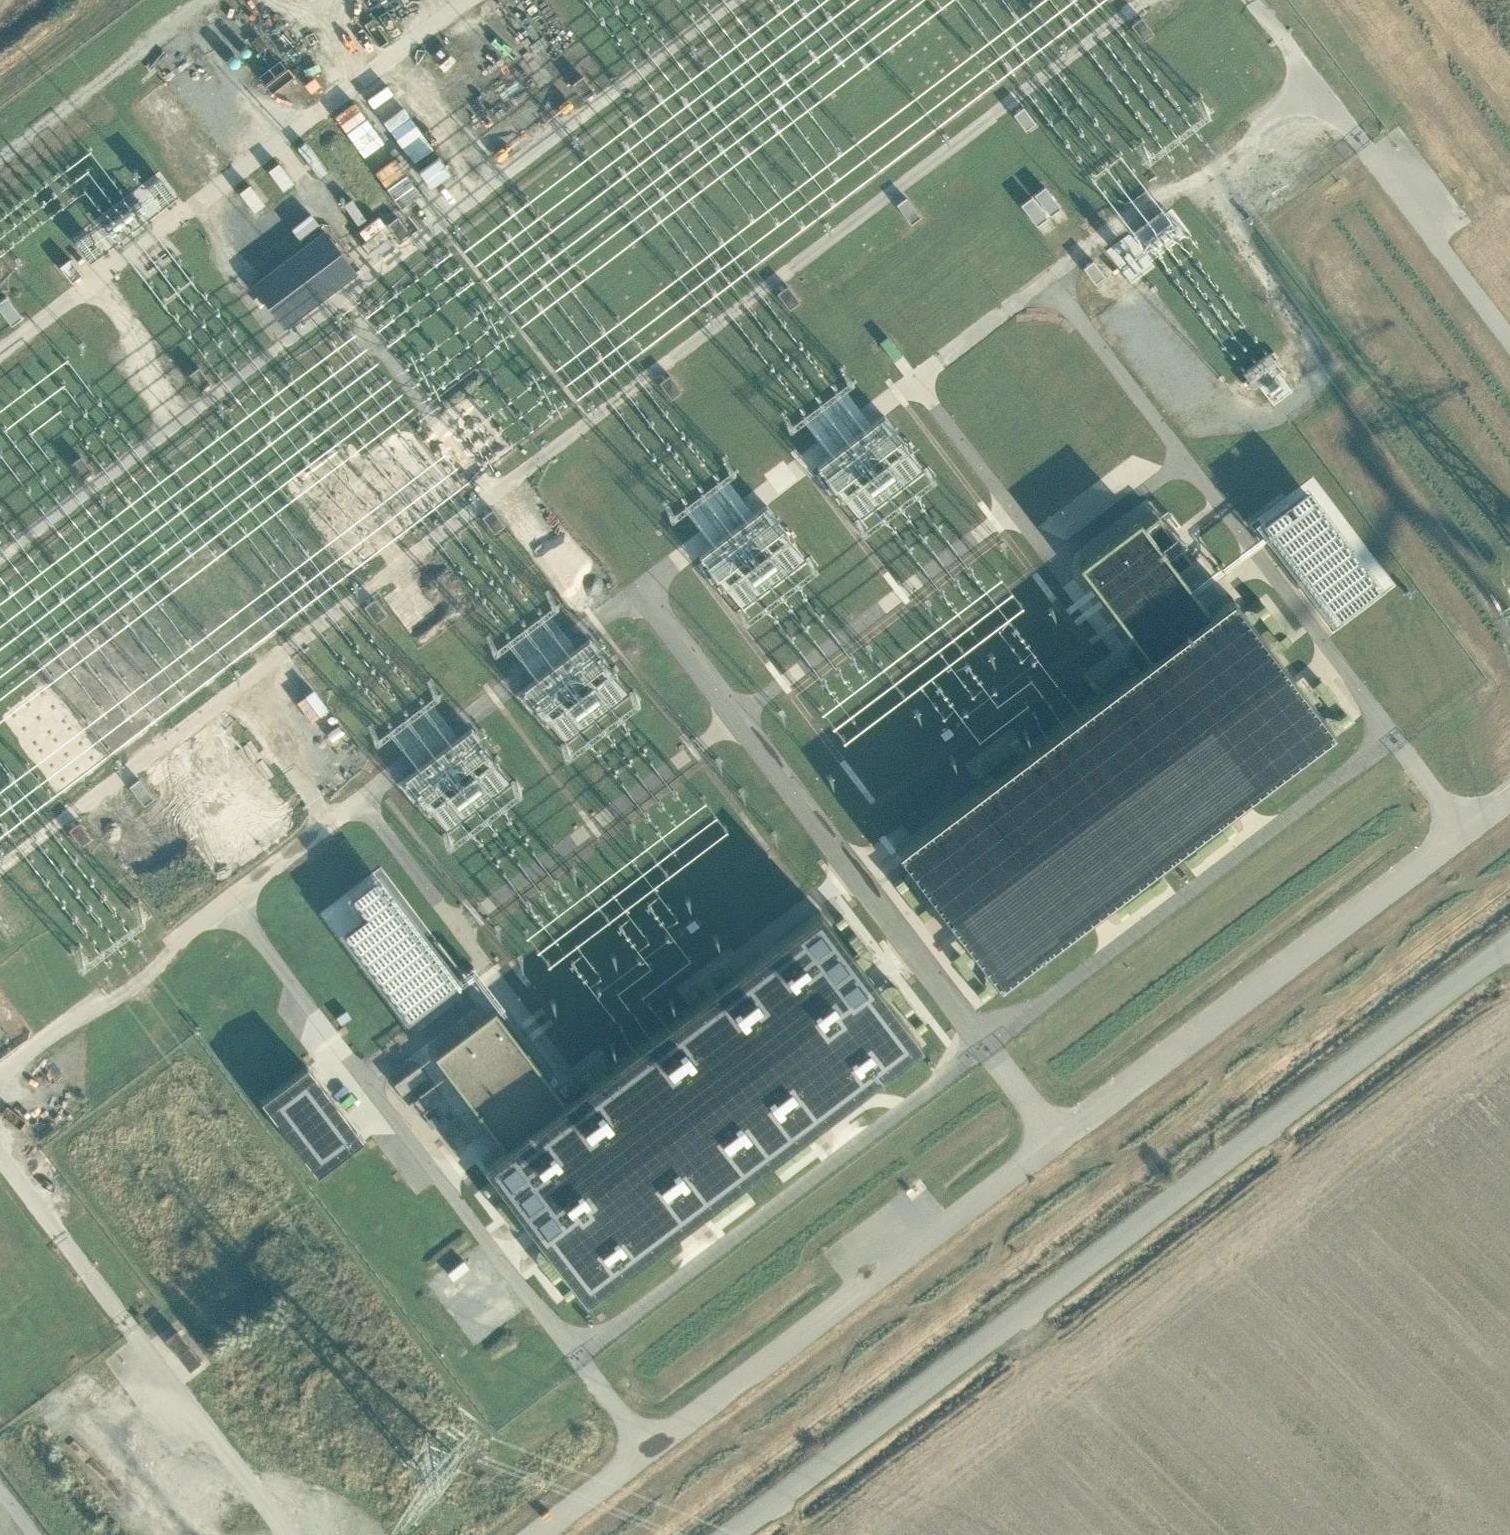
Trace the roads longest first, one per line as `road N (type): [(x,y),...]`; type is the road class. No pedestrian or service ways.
road 1 (unclassified): [(724,1534),(1509,935)]

